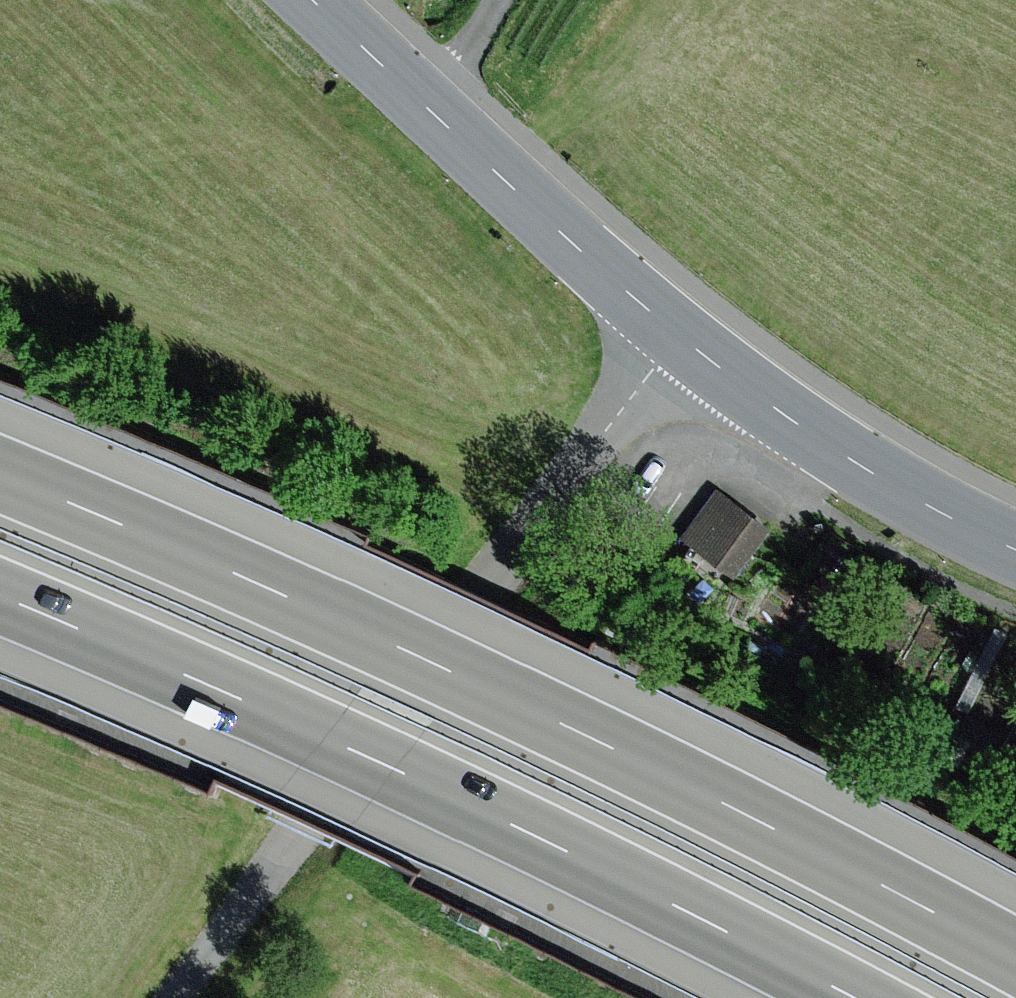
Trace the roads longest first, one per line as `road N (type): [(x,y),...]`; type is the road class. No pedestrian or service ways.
road 1 (motorway): [(1015,959),(726,801),(109,515),(0,473)]
road 2 (motorway): [(0,595),(576,857),(848,997)]
road 3 (unclassified): [(174,997),(679,338)]
road 4 (primary): [(679,338),(313,0)]
road 5 (primary): [(1015,552),(863,465),(679,338)]
road 6 (track): [(496,0),(429,110)]

